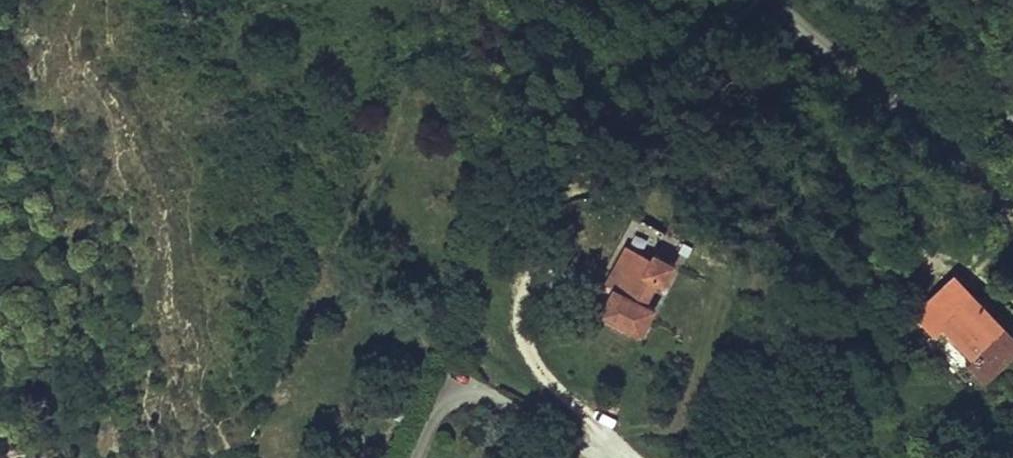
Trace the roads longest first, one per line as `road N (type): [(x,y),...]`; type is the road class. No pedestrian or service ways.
road 1 (residential): [(1012,209),(778,0)]

